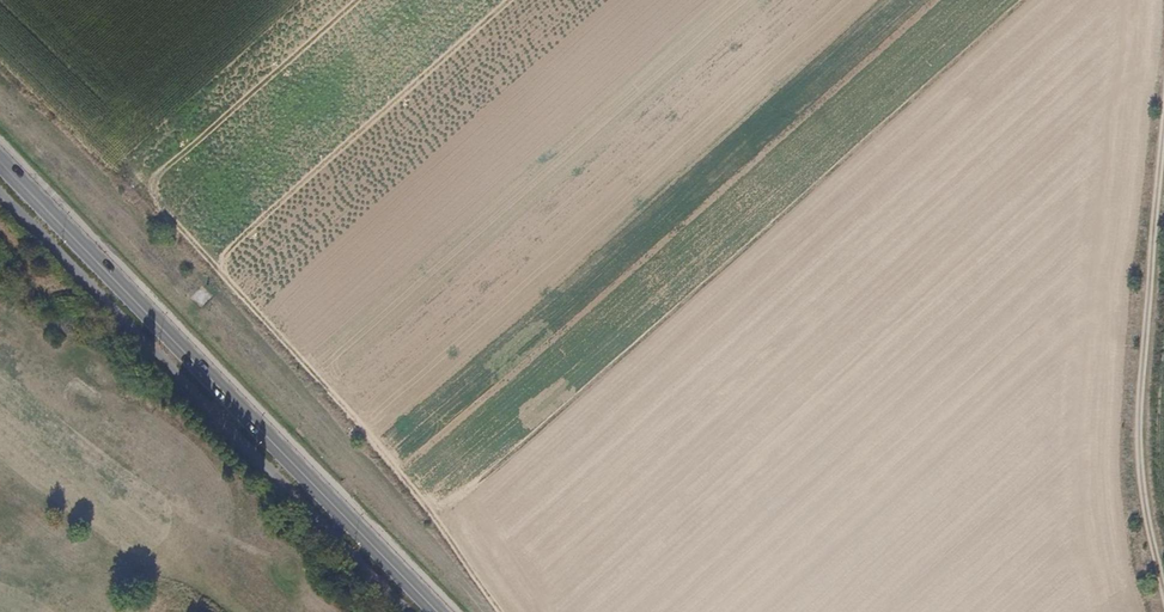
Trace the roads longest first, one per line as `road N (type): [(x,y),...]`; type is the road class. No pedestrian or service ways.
road 1 (secondary): [(0,163),(436,611)]
road 2 (track): [(1163,139),(1142,428),(1163,604)]

